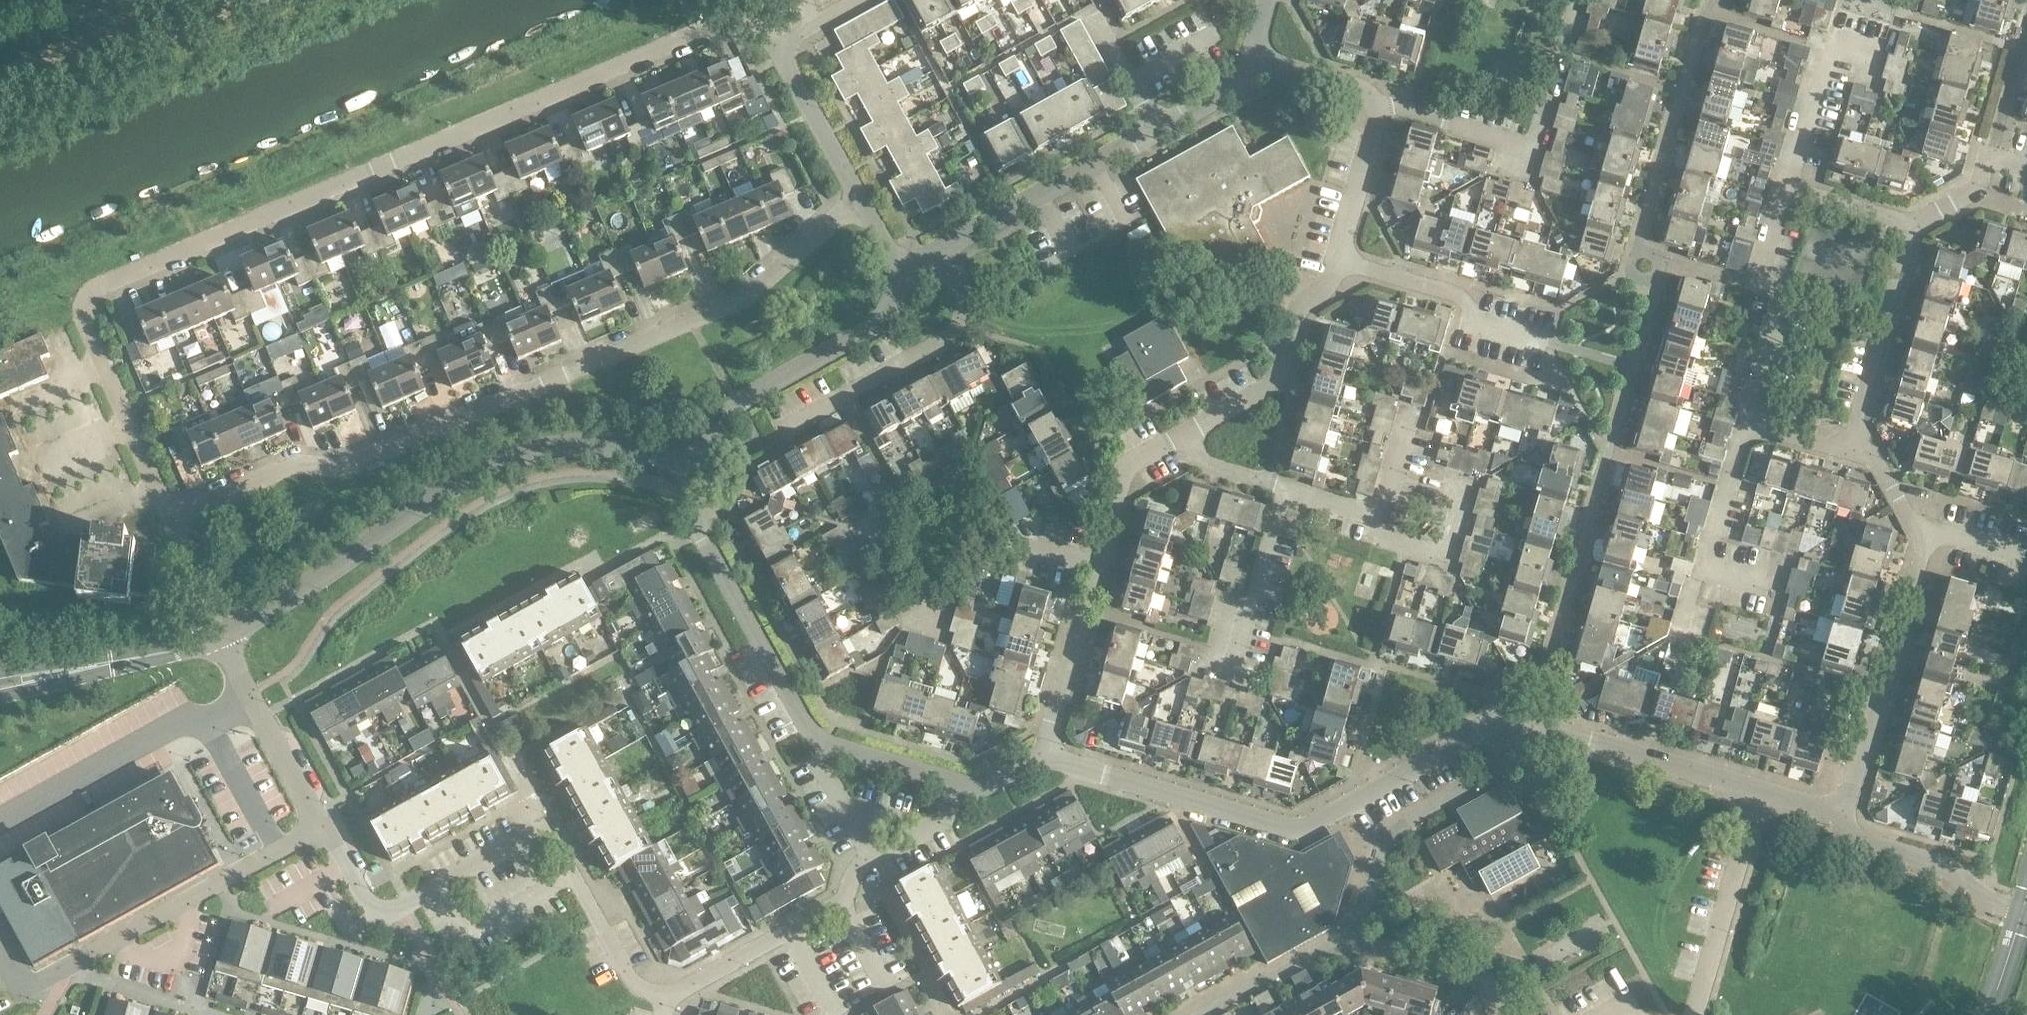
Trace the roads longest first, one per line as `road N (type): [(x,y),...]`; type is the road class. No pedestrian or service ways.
road 1 (residential): [(168,510),(89,331),(100,291),(720,26),(772,33)]
road 2 (residential): [(1041,756),(1089,569),(1124,473),(1277,388),(1298,307),(1342,261),(1380,114)]
road 3 (residential): [(168,510),(277,470),(334,470),(738,297),(850,189)]
road 4 (tertiary): [(1756,794),(1517,730),(1476,730),(1299,823),(1258,819),(1041,756)]
road 5 (tertiary): [(230,640),(488,473),(566,452),(662,459)]
road 6 (tertiary): [(662,459),(685,471),(704,539),(810,730),(954,778)]
road 7 (residential): [(1843,823),(1931,554),(1874,459)]
road 8 (residential): [(317,829),(20,988),(0,946)]
road 9 (residential): [(954,778),(953,808),(939,830),(865,868),(846,900),(828,913),(669,996)]
road 10 (residential): [(900,272),(885,323),(748,405),(701,444),(662,459)]
road 11 (residential): [(1380,114),(1523,152),(1541,138),(1578,0)]
road 12 (residential): [(317,829),(369,909),(397,918),(555,833)]
road 13 (residential): [(900,272),(1159,133)]
road 14 (residential): [(0,821),(190,719),(251,701)]
road 15 (residential): [(1874,459),(1856,428),(1912,229)]
road 16 (residential): [(1692,1014),(1756,794)]
road 17 (residential): [(1765,589),(1703,569),(1744,424)]
road 18 (residential): [(669,996),(629,977),(555,833)]
road 19 (tertiary): [(2023,912),(1982,898),(1948,870),(1863,844),(1843,823)]
road 20 (residential): [(850,189),(772,33)]
road 21 (tertiary): [(61,669),(230,640)]
road 22 (residential): [(230,640),(168,510)]
road 23 (residential): [(317,829),(251,701)]
road 24 (residential): [(1380,114),(1369,97),(1257,67)]
road 25 (residential): [(1874,459),(1744,424)]
road 26 (residential): [(1159,133),(1095,18)]
road 27 (residential): [(1912,229),(1788,193)]
road 28 (residential): [(1257,67),(1241,90),(1159,133)]

